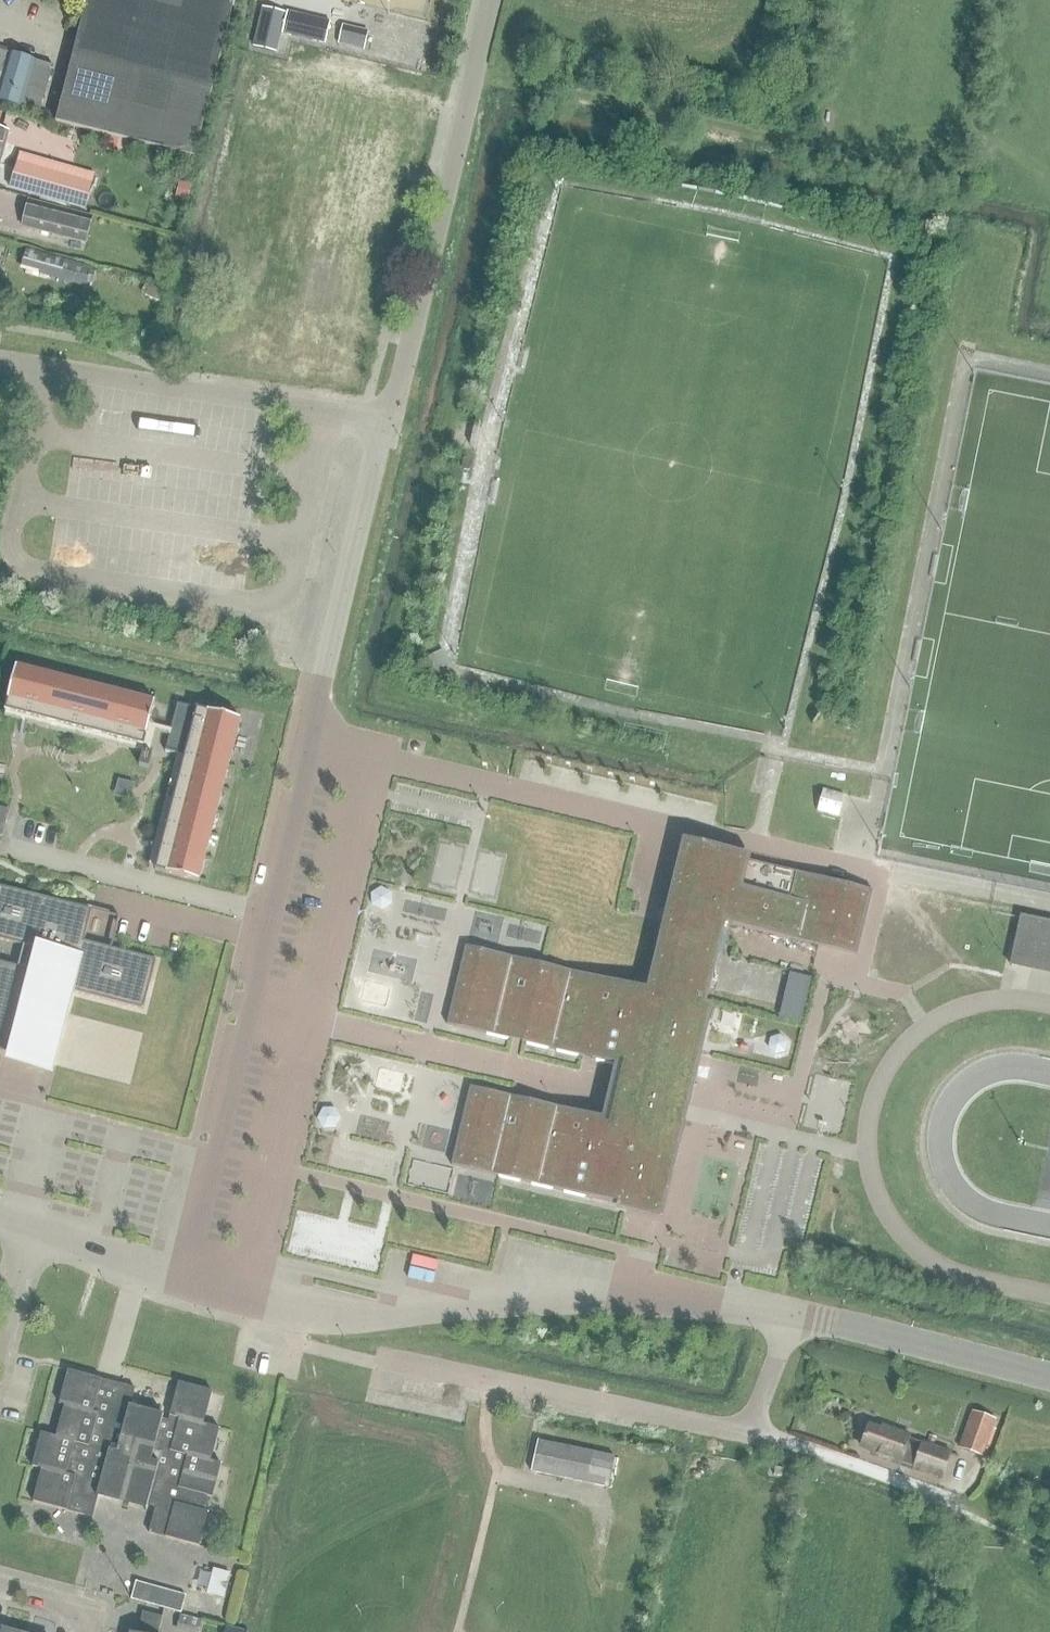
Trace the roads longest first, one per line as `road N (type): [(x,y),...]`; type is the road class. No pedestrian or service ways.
road 1 (unclassified): [(174,1281),(383,414)]
road 2 (unclassified): [(246,1296),(331,1319),(624,1286),(789,1310)]
road 3 (unclassified): [(746,1429),(305,1349),(276,1335),(246,1296)]
road 4 (unclassified): [(383,414),(404,388),(488,0)]
road 5 (unclassified): [(0,360),(383,414)]
road 6 (unclassified): [(789,1310),(1049,1373)]
road 7 (unclassified): [(951,1504),(746,1429)]
road 8 (unclassified): [(30,1225),(174,1281)]
road 9 (unclassified): [(746,1429),(789,1310)]

